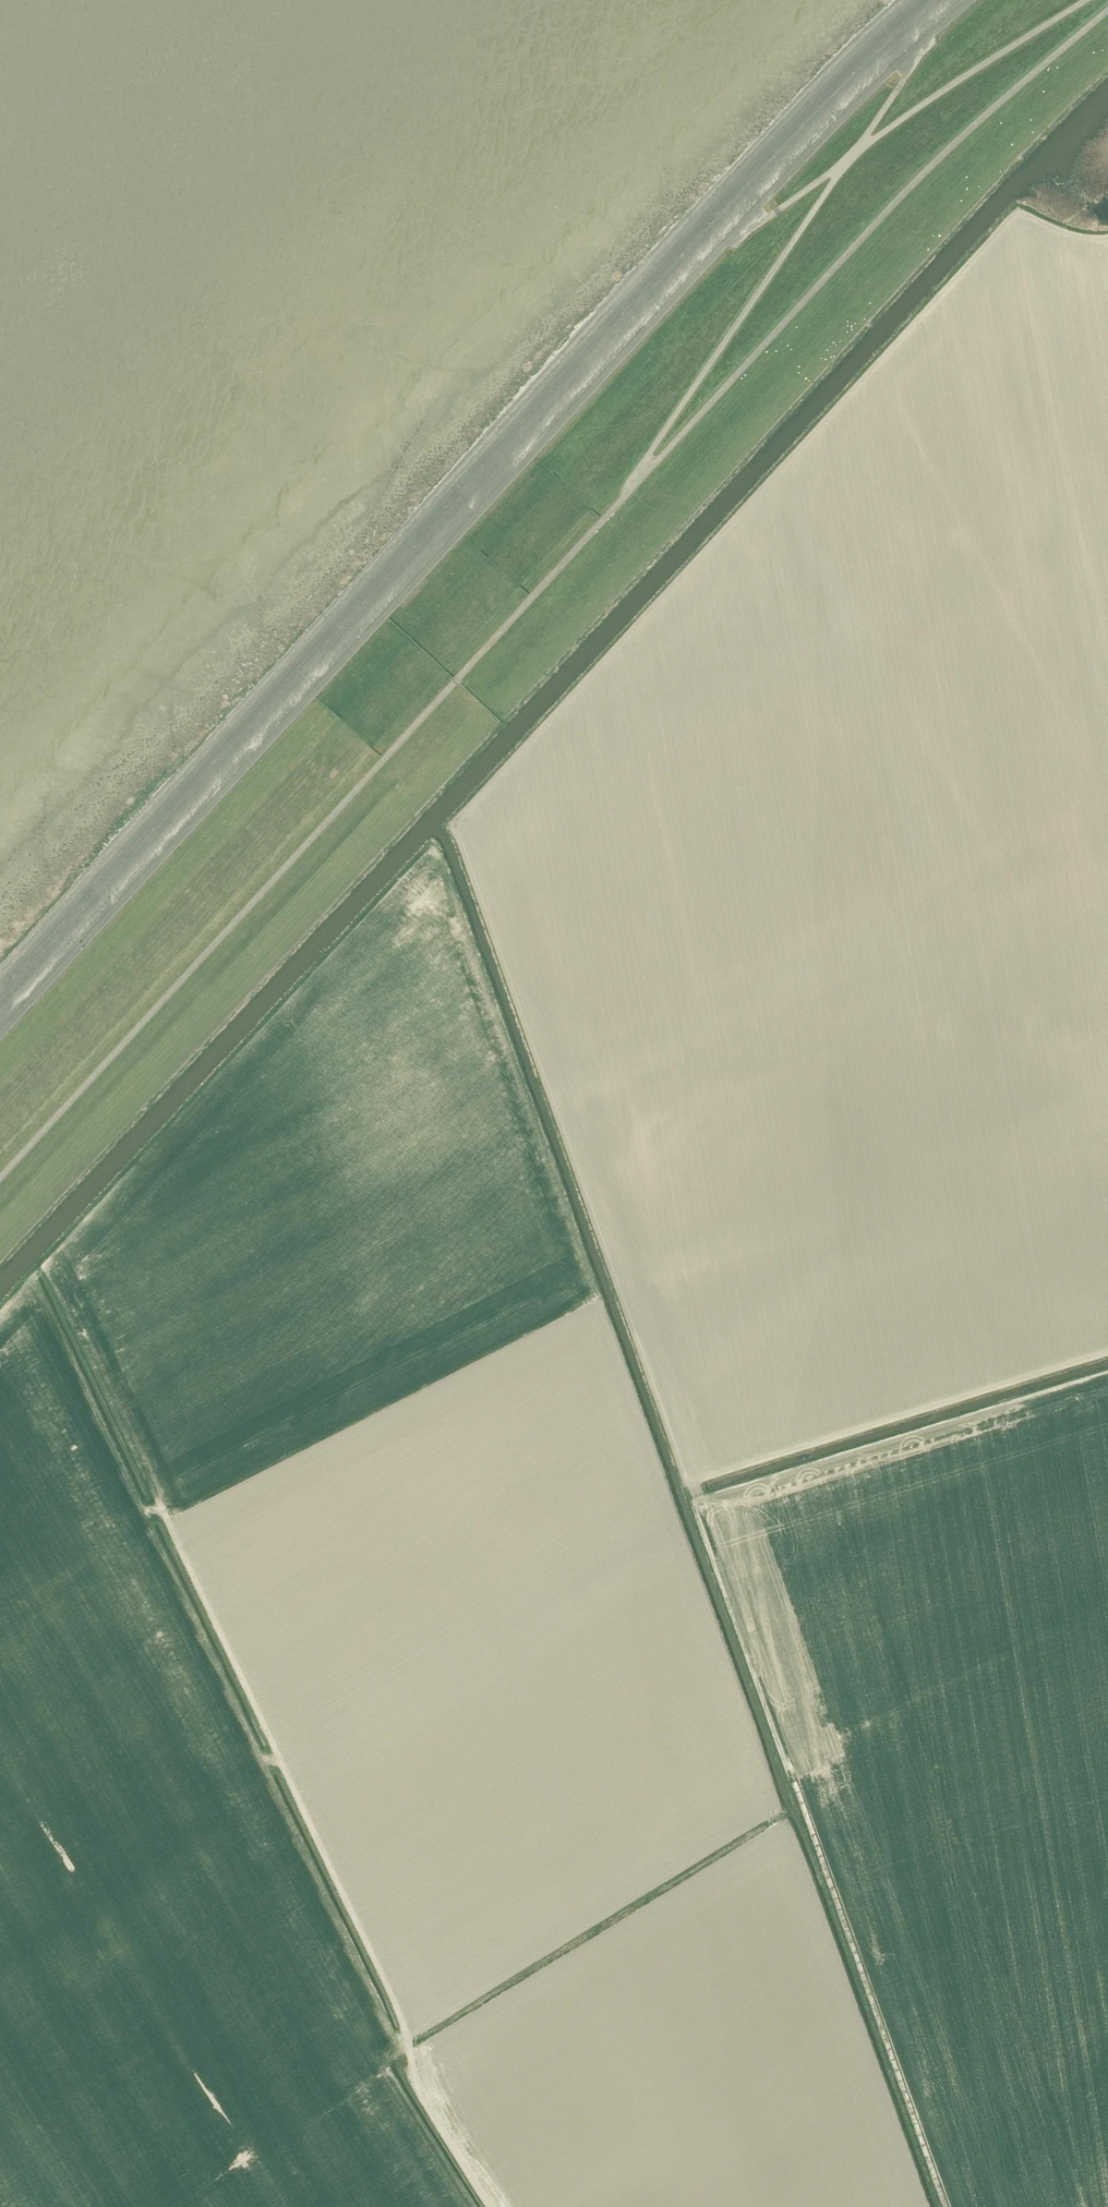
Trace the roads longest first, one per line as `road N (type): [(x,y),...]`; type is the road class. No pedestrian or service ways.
road 1 (unclassified): [(0,1177),(643,477)]
road 2 (unclassified): [(1088,0),(845,161),(646,459),(643,477)]
road 3 (unclassified): [(643,477),(904,193),(1107,10)]

